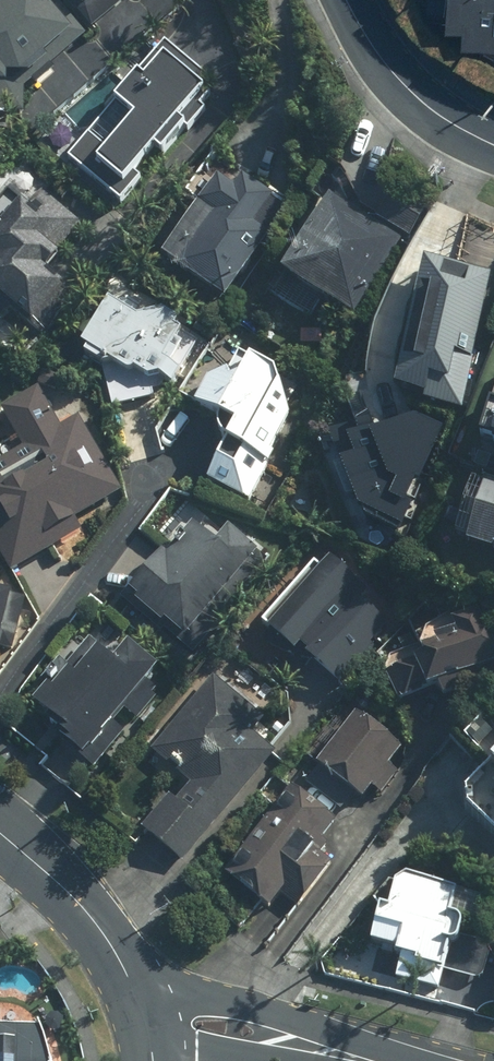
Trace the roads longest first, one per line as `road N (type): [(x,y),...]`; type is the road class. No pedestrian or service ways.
road 1 (tertiary): [(131,982),(288,1022),(371,1060)]
road 2 (residential): [(348,0),(398,80),(493,147)]
road 3 (tertiary): [(0,833),(75,899),(131,982)]

